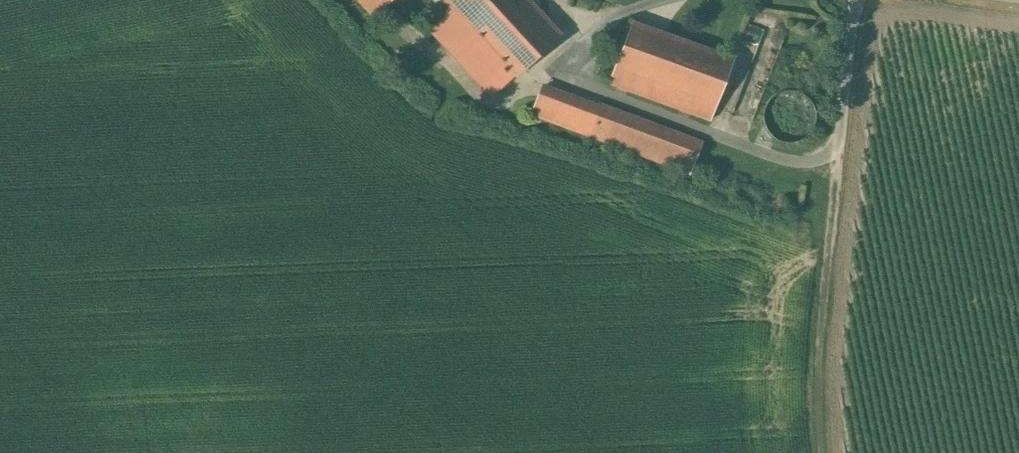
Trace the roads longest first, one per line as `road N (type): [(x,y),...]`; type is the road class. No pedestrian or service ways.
road 1 (track): [(825,452),(815,398),(836,148)]

